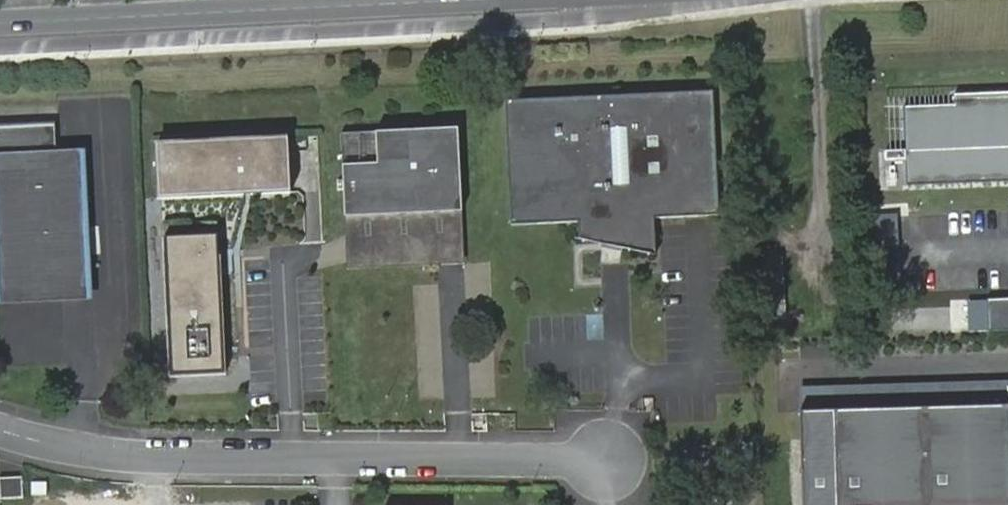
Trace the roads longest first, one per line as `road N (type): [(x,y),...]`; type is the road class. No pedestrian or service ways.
road 1 (residential): [(608,460),(145,457),(41,443),(0,427)]
road 2 (residential): [(0,19),(336,0)]

